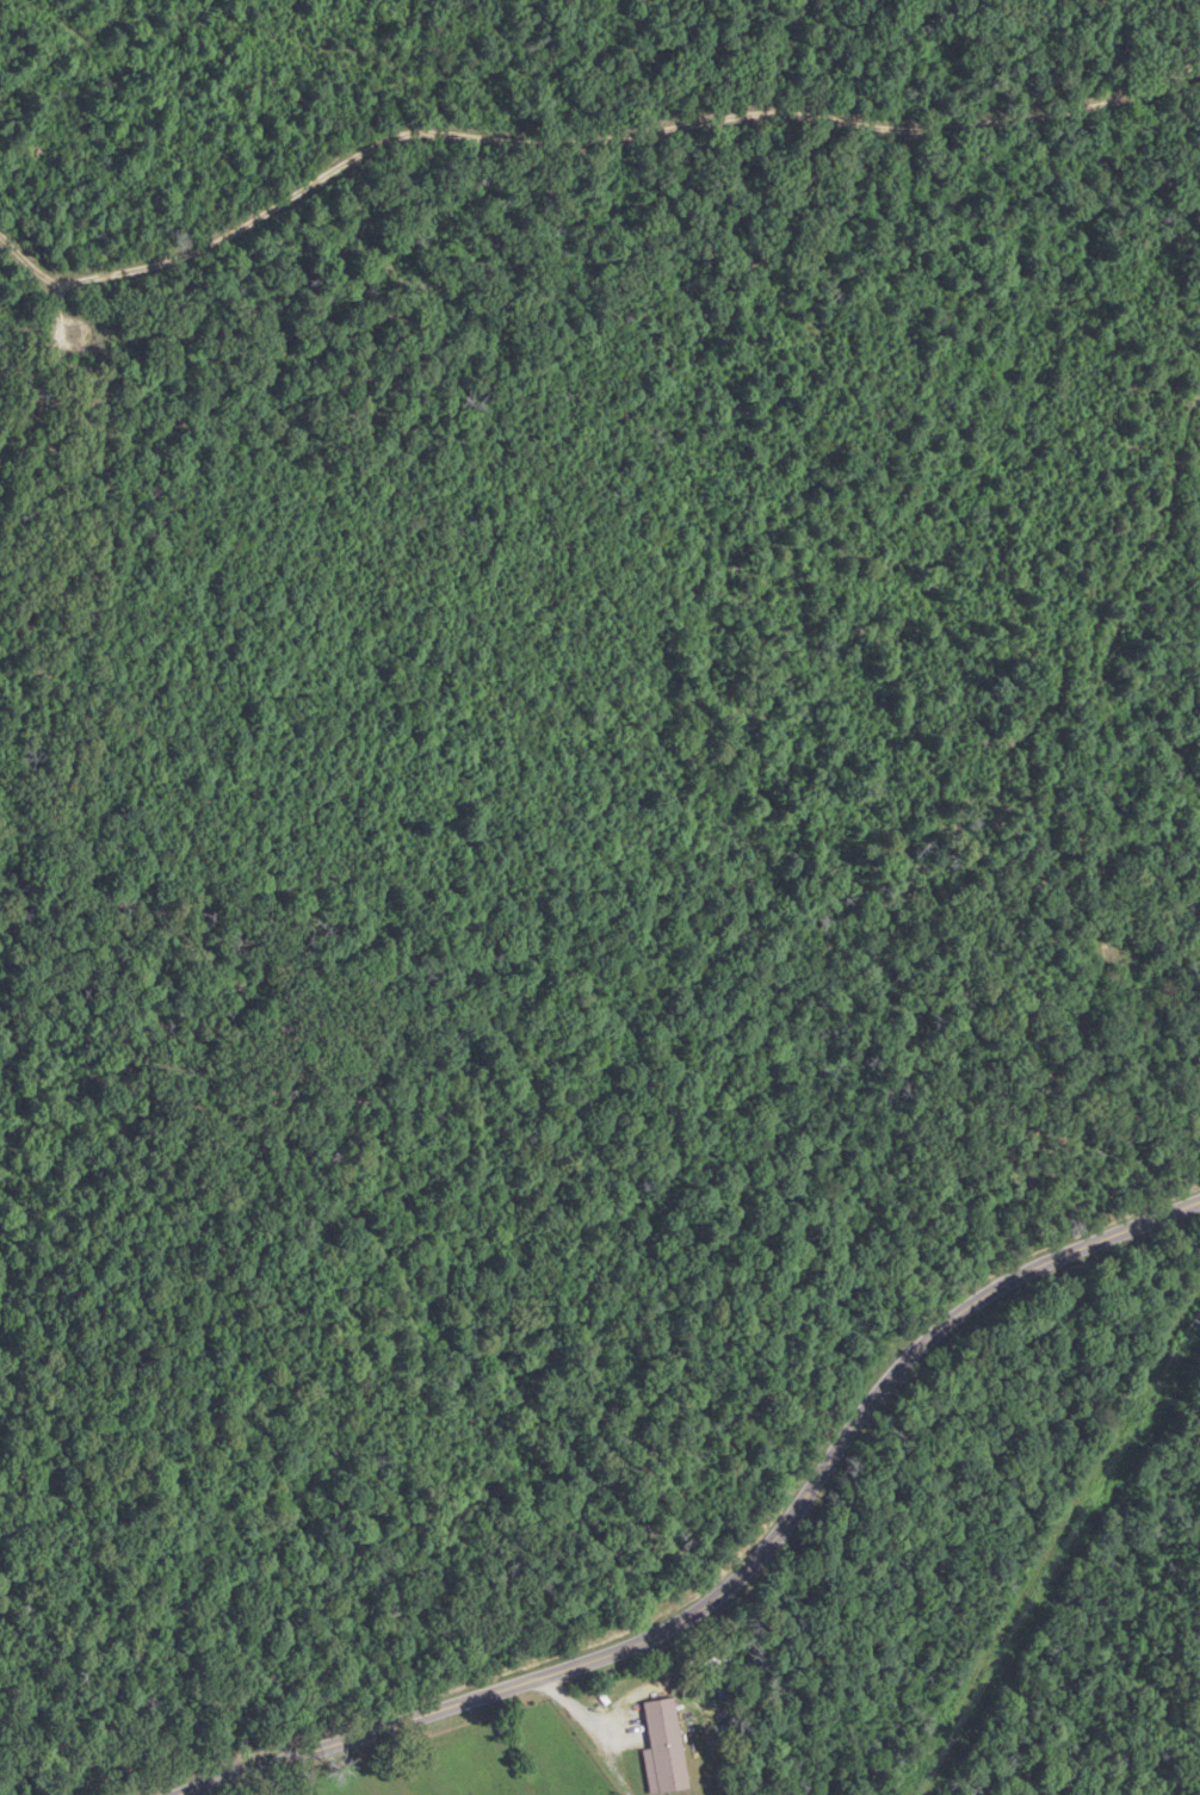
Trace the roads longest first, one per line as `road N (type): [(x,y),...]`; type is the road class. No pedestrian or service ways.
road 1 (residential): [(1199,68),(1102,110),(1052,118),(922,129),(760,117),(588,144),(470,135),(397,141),(231,234),(132,272),(43,274),(0,236)]
road 2 (tertiary): [(163,1794),(650,1635),(749,1564),(873,1398),(927,1342),(1044,1265),(1199,1202)]
road 3 (residential): [(718,1590),(731,1644),(715,1794)]
road 4 (residential): [(61,279),(55,358),(0,467)]

